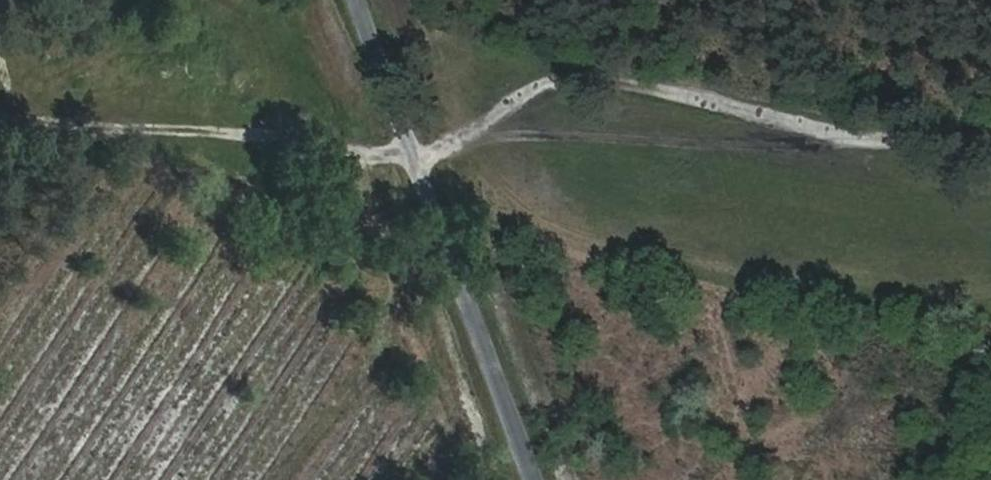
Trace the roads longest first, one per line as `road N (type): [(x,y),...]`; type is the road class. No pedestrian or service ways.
road 1 (track): [(0,107),(172,135),(270,106),(420,162),(549,89),(990,145)]
road 2 (residential): [(535,479),(359,0)]

